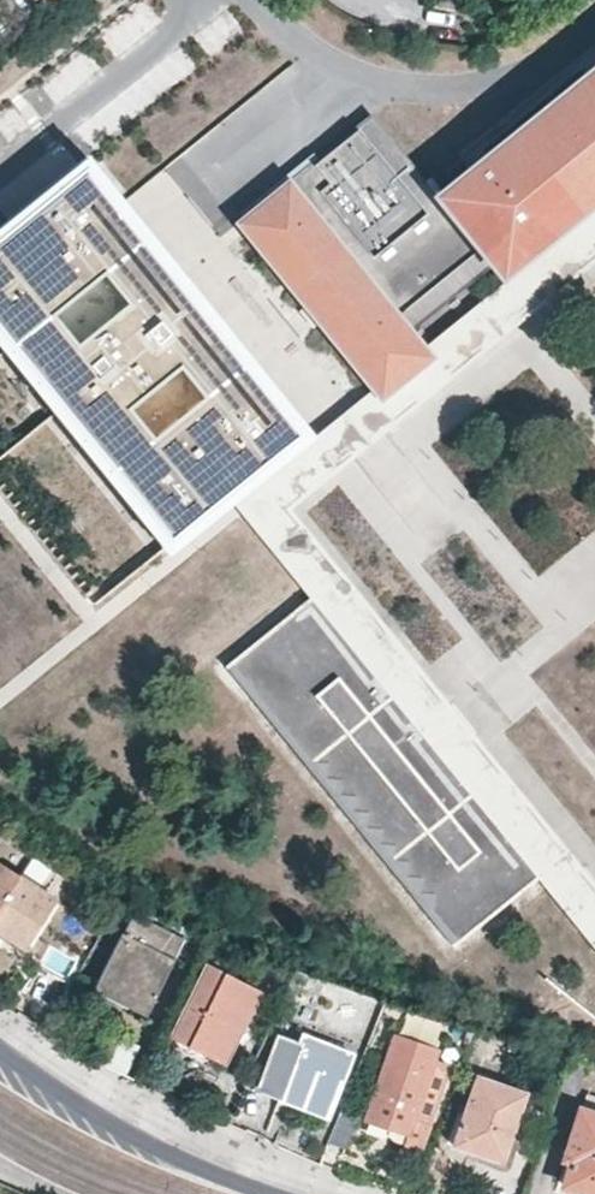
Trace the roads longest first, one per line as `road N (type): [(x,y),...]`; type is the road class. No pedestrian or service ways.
road 1 (tertiary): [(267,1193),(88,1106),(0,1047)]

